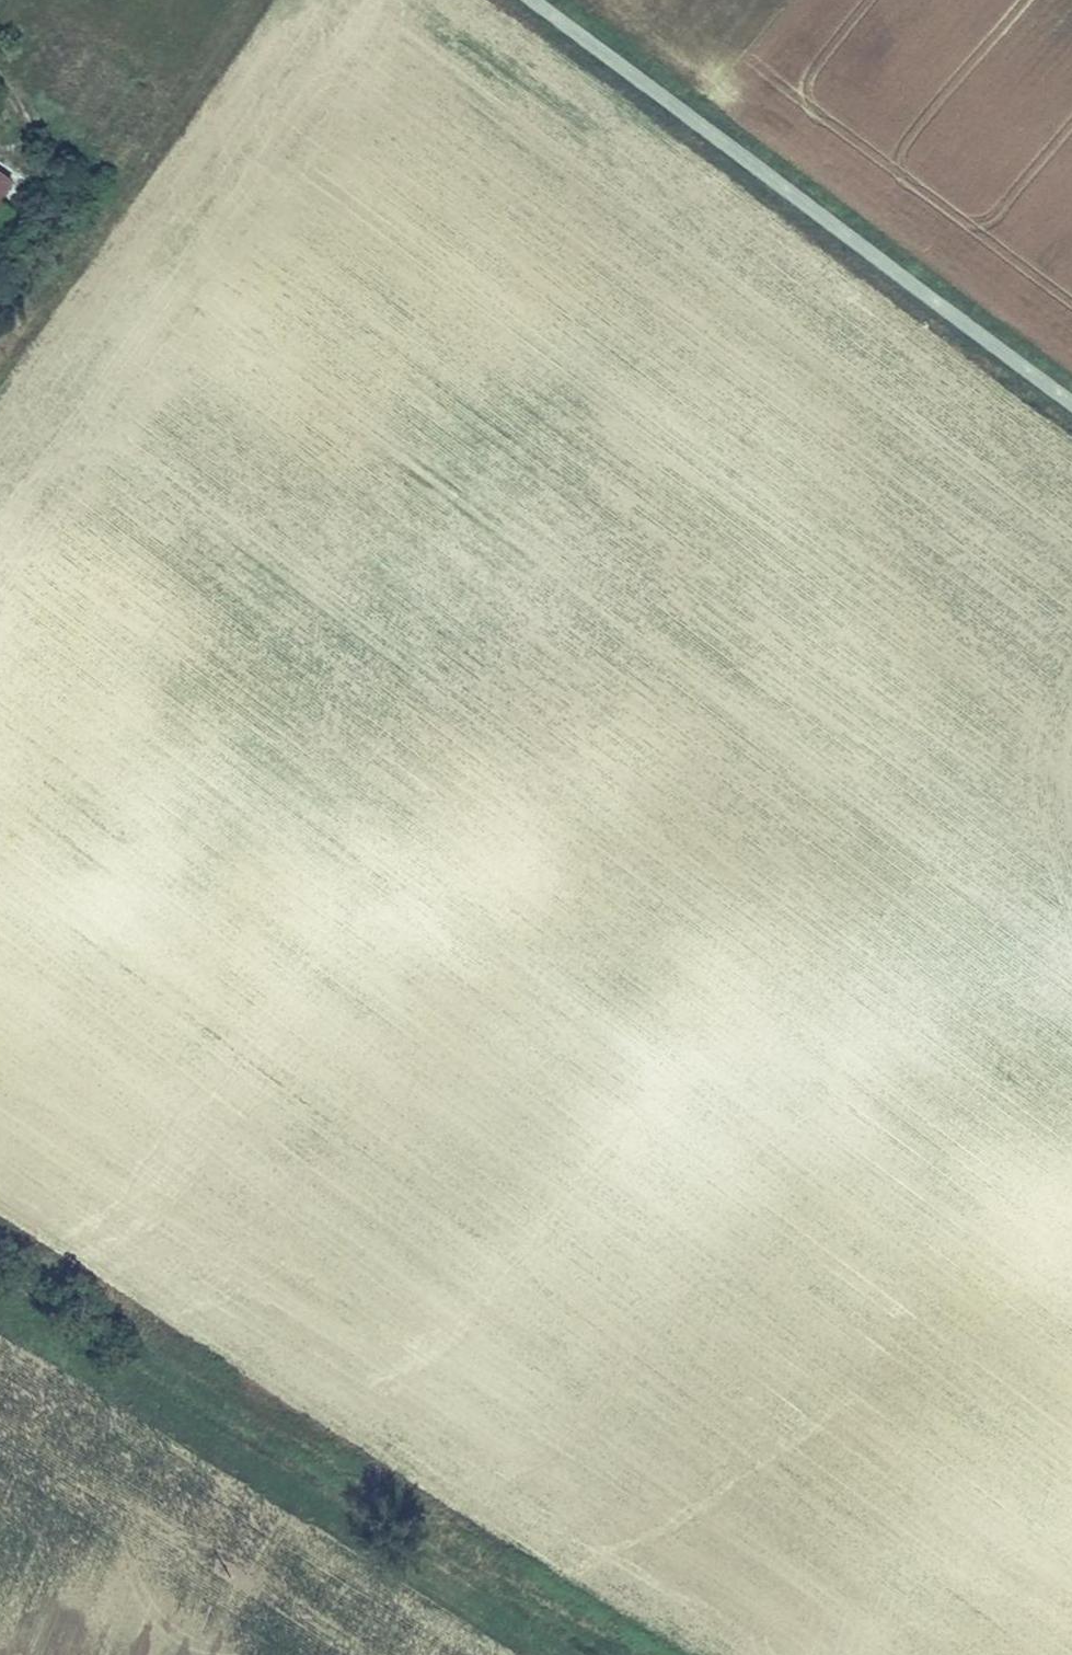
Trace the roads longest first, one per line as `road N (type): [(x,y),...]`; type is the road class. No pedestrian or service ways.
road 1 (unclassified): [(543,0),(1071,398)]

